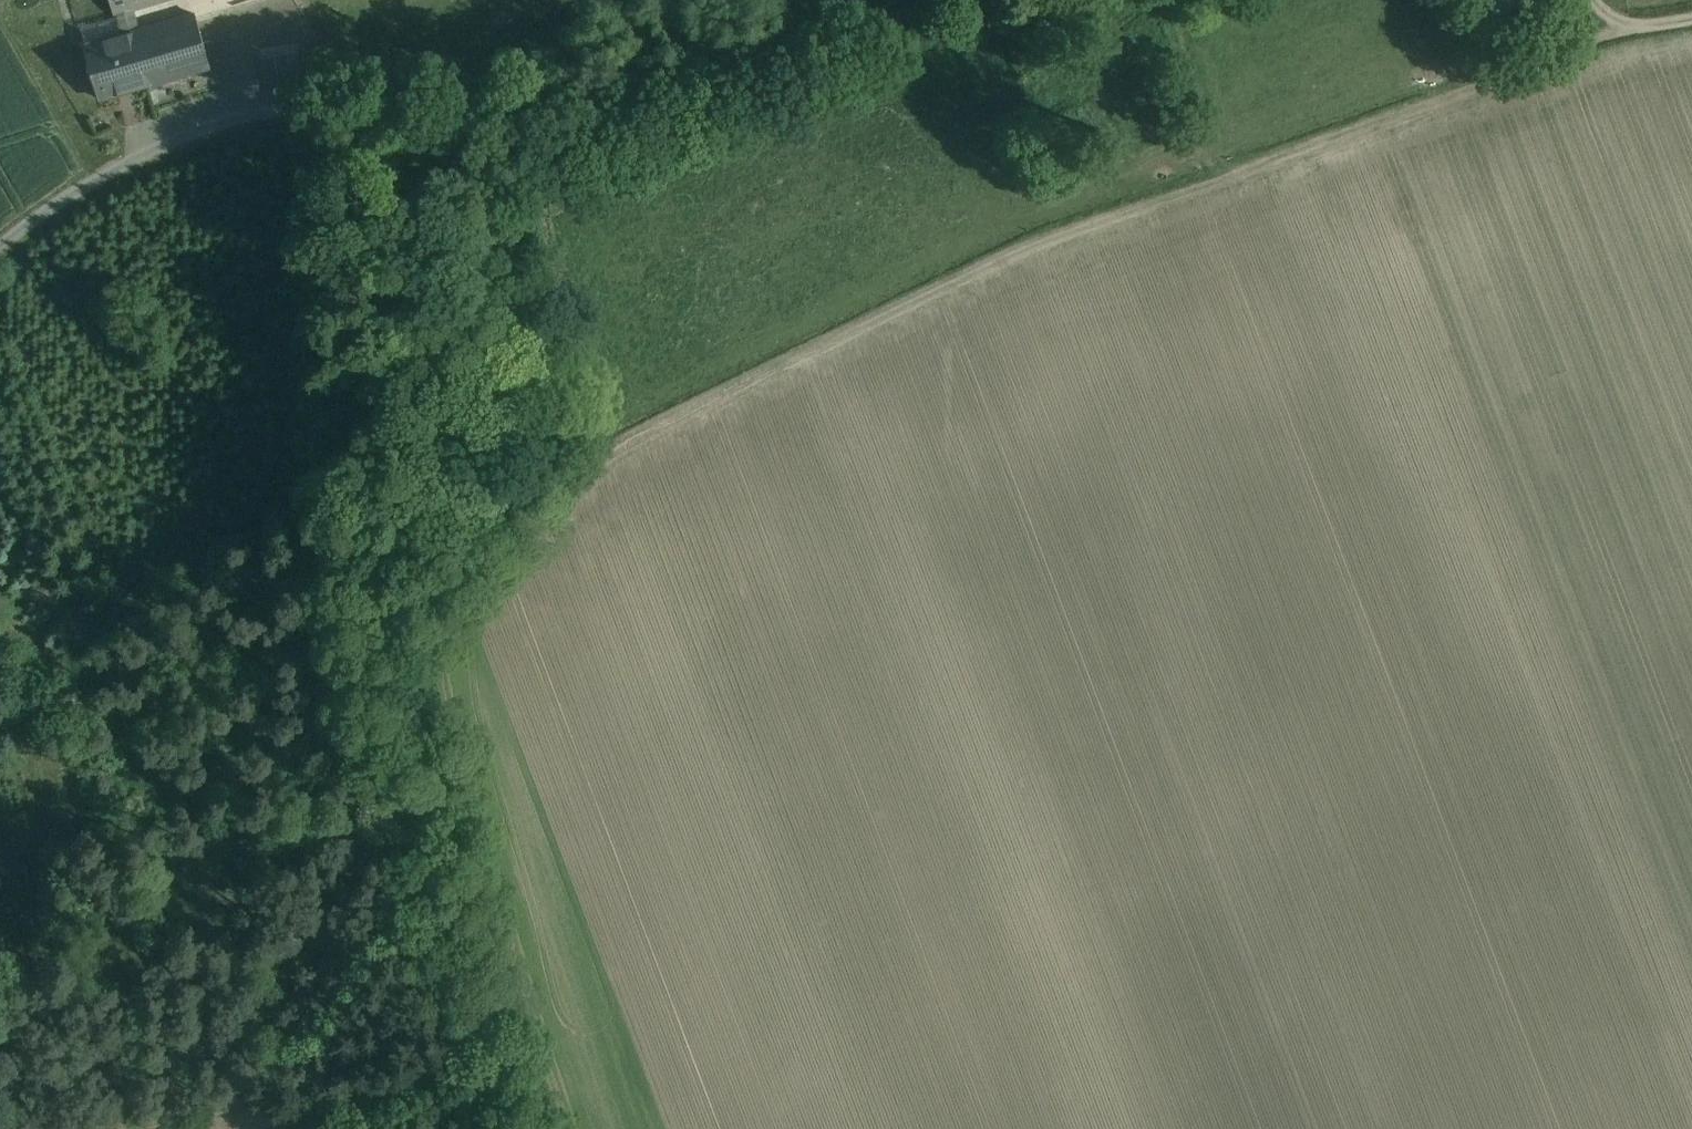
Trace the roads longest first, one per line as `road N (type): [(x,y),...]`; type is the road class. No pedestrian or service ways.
road 1 (unclassified): [(963,0),(832,43),(485,106),(285,117),(182,139),(62,200),(0,248)]
road 2 (track): [(0,633),(177,1023),(292,1128)]

